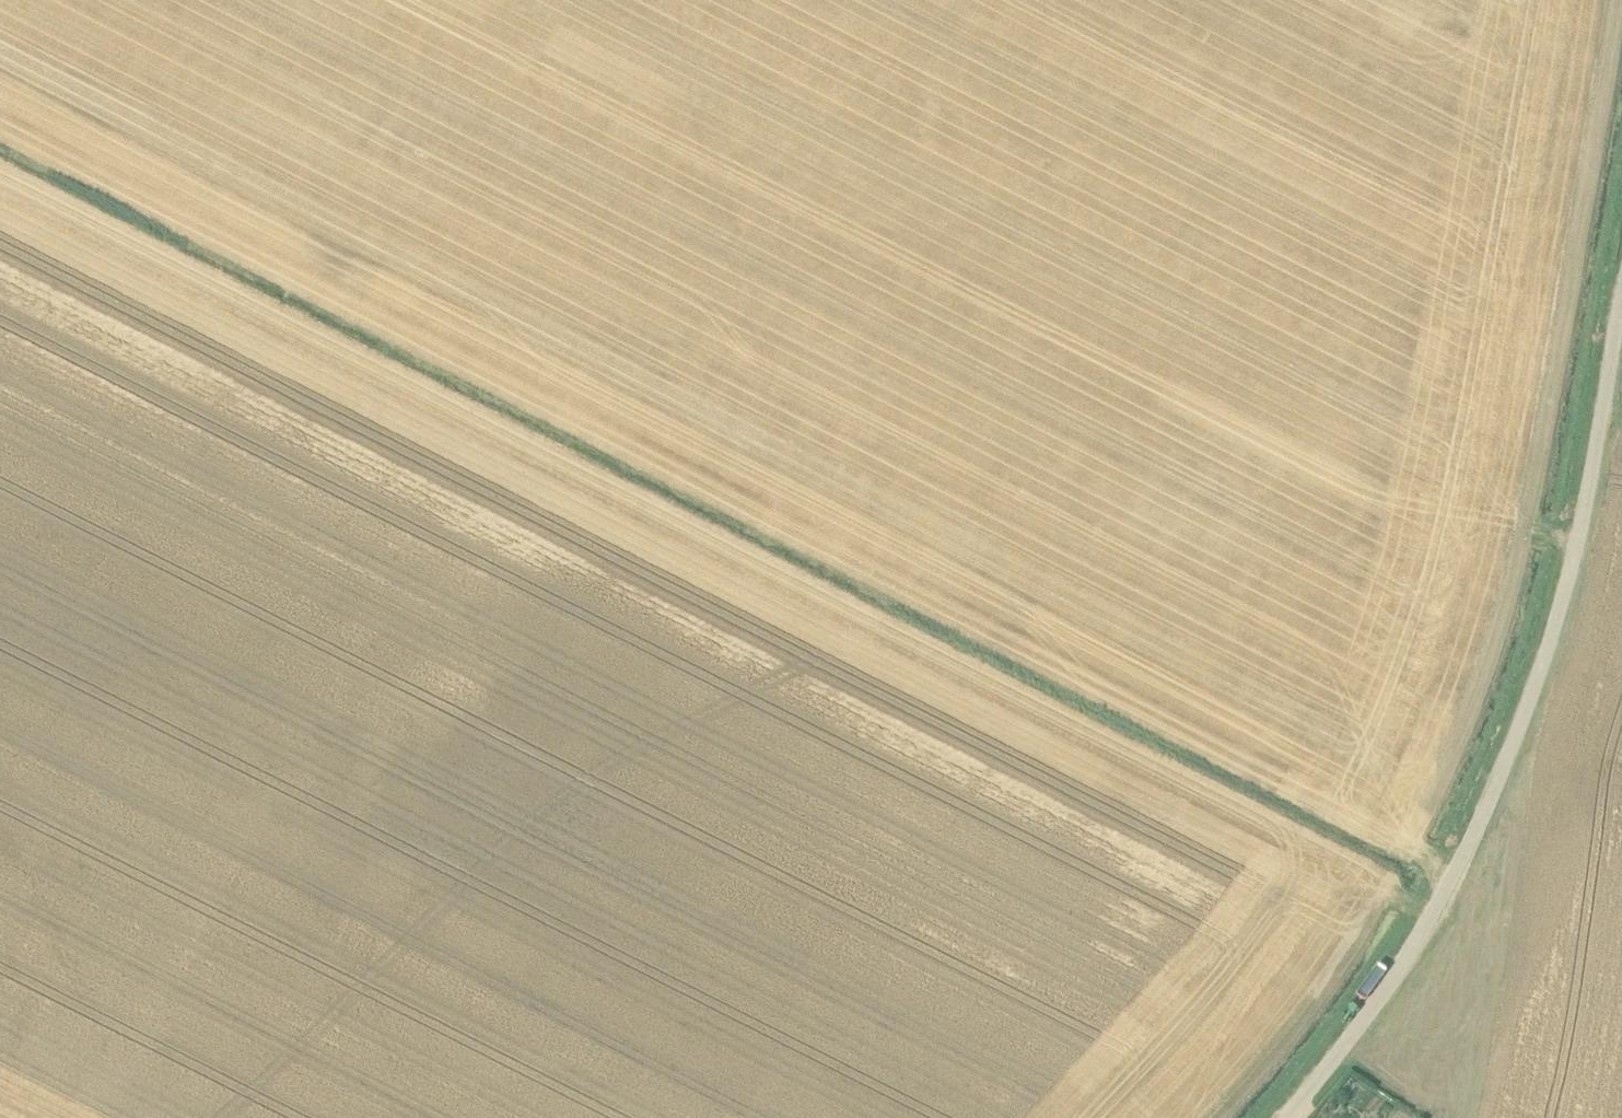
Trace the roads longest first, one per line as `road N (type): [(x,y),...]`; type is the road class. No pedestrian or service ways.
road 1 (unclassified): [(1287,1117),(1404,979),(1483,834),(1573,562),(1621,313)]

